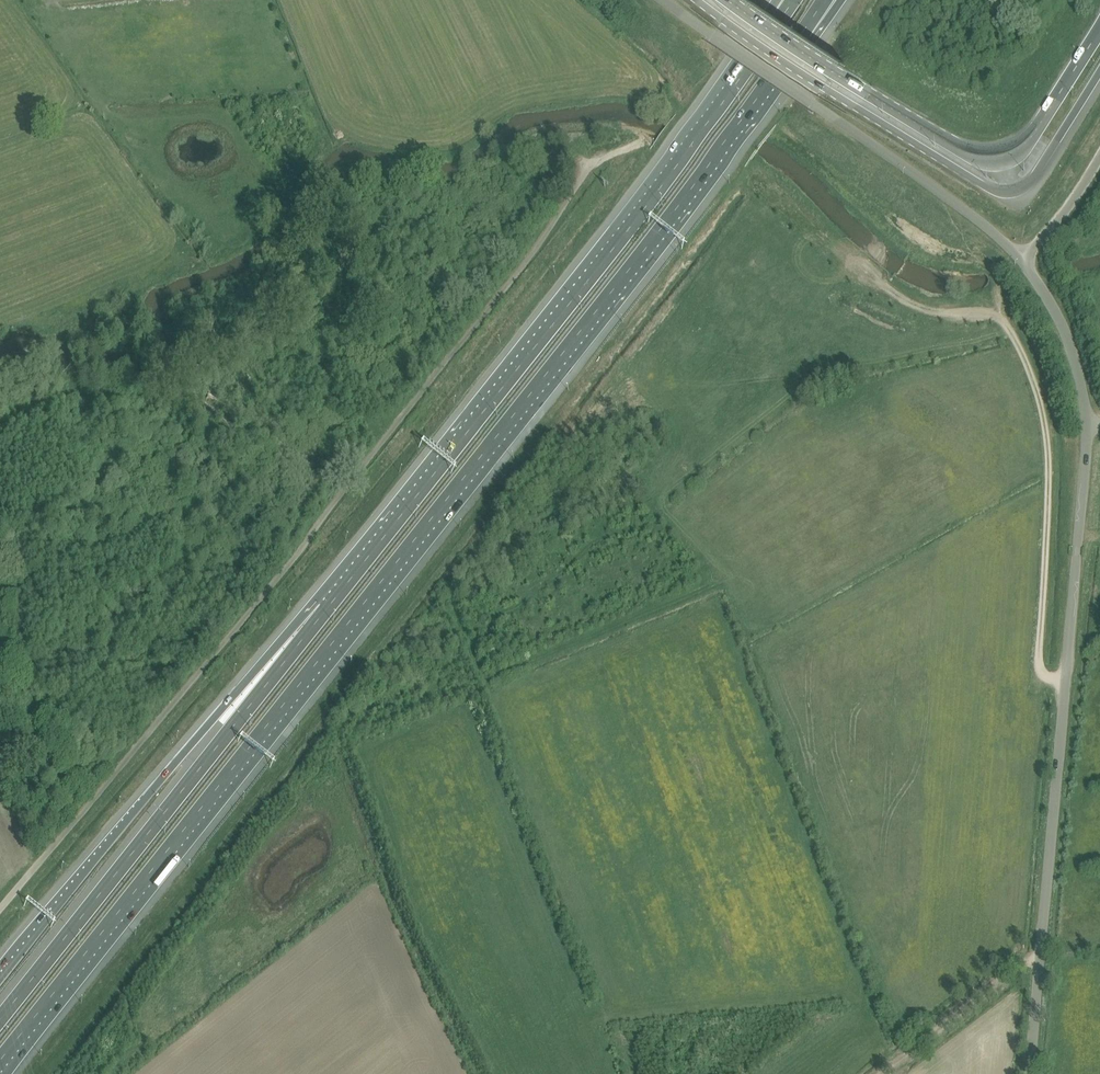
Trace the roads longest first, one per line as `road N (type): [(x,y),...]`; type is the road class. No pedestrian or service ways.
road 1 (motorway): [(0,1060),(694,184),(800,36)]
road 2 (unclassified): [(0,908),(301,549),(525,263),(587,168)]
road 3 (motorway): [(779,22),(328,607)]
road 4 (unclassified): [(1032,1073),(1088,426)]
road 5 (motorway): [(328,607),(0,1018)]
road 6 (motorway): [(328,607),(200,732),(0,976)]
road 7 (track): [(1065,685),(1044,680),(1038,663),(1050,494),(1031,368),(1004,320),(930,310)]
road 8 (unclassified): [(1027,262),(665,0)]
road 9 (primary): [(699,0),(986,187),(1015,191)]
road 10 (primary): [(1001,157),(959,147),(727,0)]
road 11 (track): [(886,1073),(1042,949)]
road 12 (unclassified): [(1088,426),(1066,332),(1027,262)]
road 13 (motorway): [(1099,27),(1032,136),(1001,157)]
road 14 (motorway): [(1015,191),(1035,176),(1099,71)]

